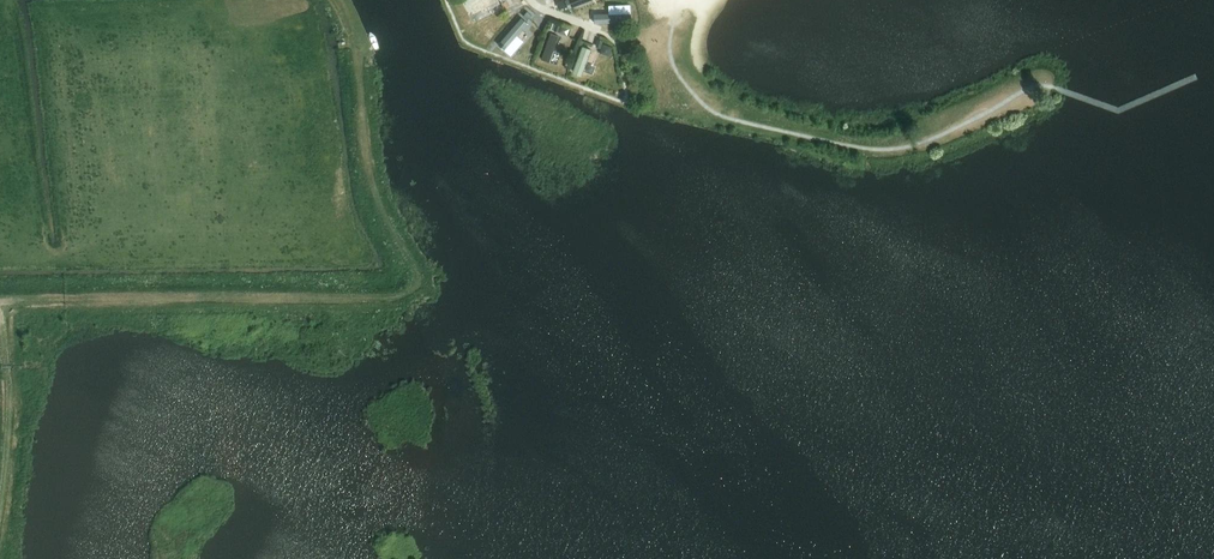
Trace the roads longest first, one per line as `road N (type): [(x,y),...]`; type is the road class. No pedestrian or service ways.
road 1 (track): [(0,502),(9,395),(0,314)]

